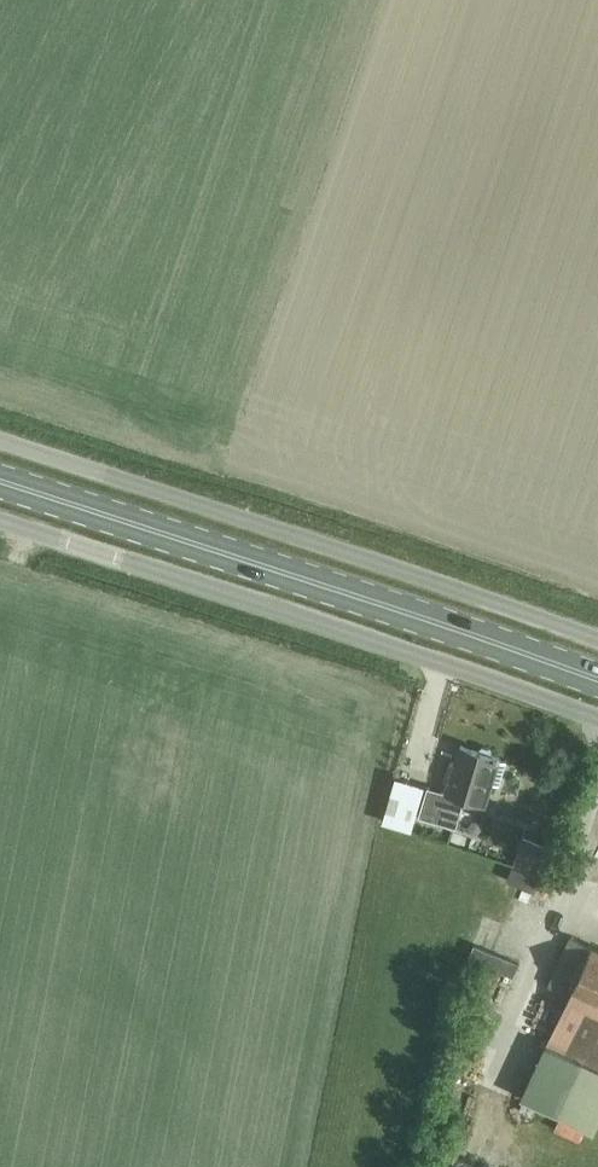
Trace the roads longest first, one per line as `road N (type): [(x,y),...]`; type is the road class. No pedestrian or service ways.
road 1 (primary): [(597,688),(0,485)]
road 2 (unclassified): [(597,723),(0,520)]
road 3 (unclassified): [(0,442),(597,636)]

